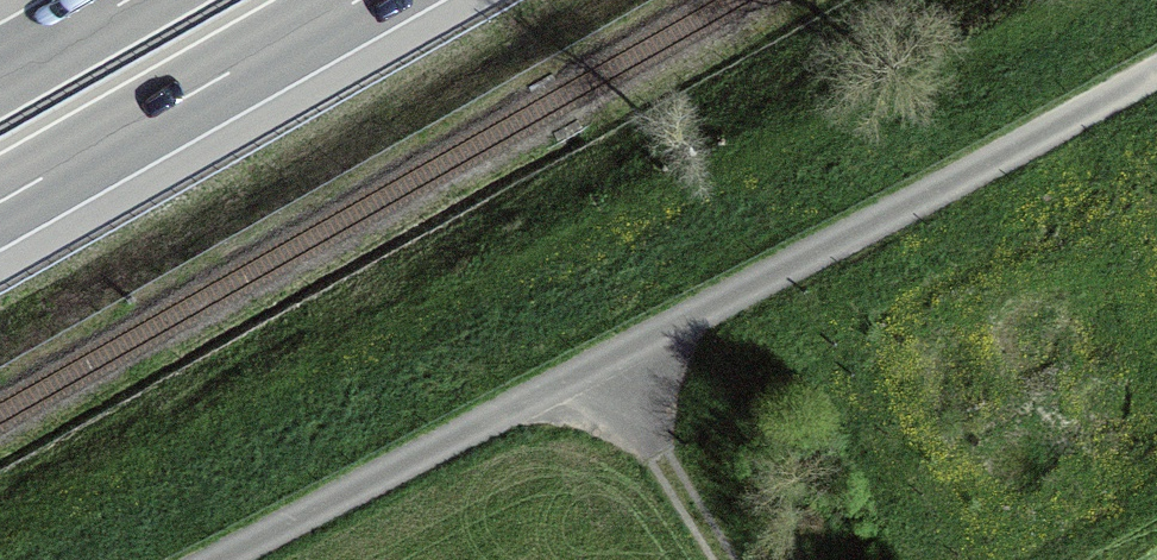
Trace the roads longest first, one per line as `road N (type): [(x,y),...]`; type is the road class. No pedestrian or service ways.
road 1 (unclassified): [(252,559),(1156,73)]
road 2 (motorway): [(0,204),(362,0)]
road 3 (track): [(616,370),(734,559)]
road 4 (motorway): [(124,0),(0,70)]

